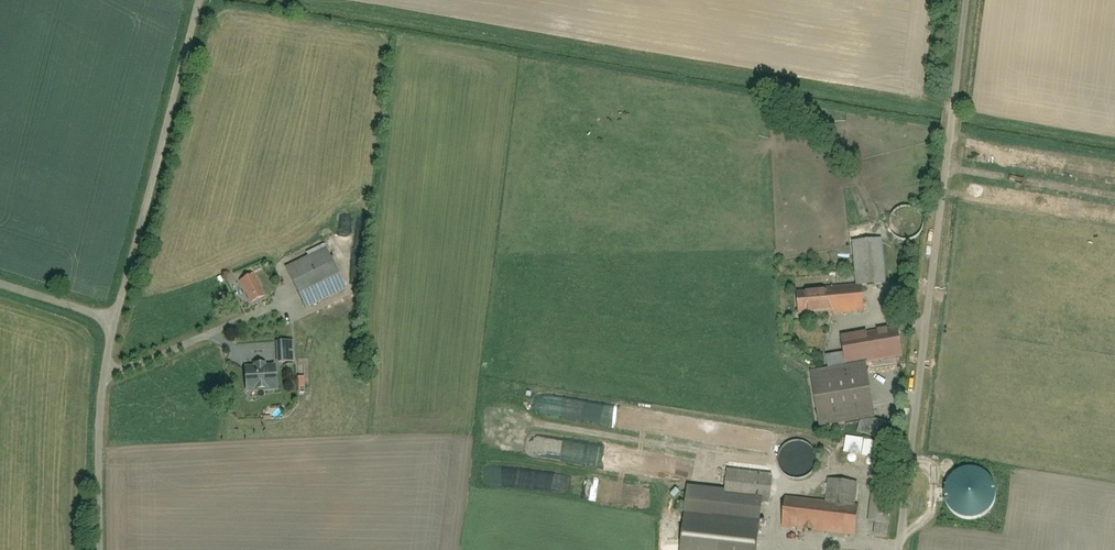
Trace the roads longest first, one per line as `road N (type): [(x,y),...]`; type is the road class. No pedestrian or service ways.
road 1 (unclassified): [(966,0),(899,549)]
road 2 (unclassified): [(199,0),(115,318)]
road 3 (unclassified): [(115,318),(100,414),(104,549)]

